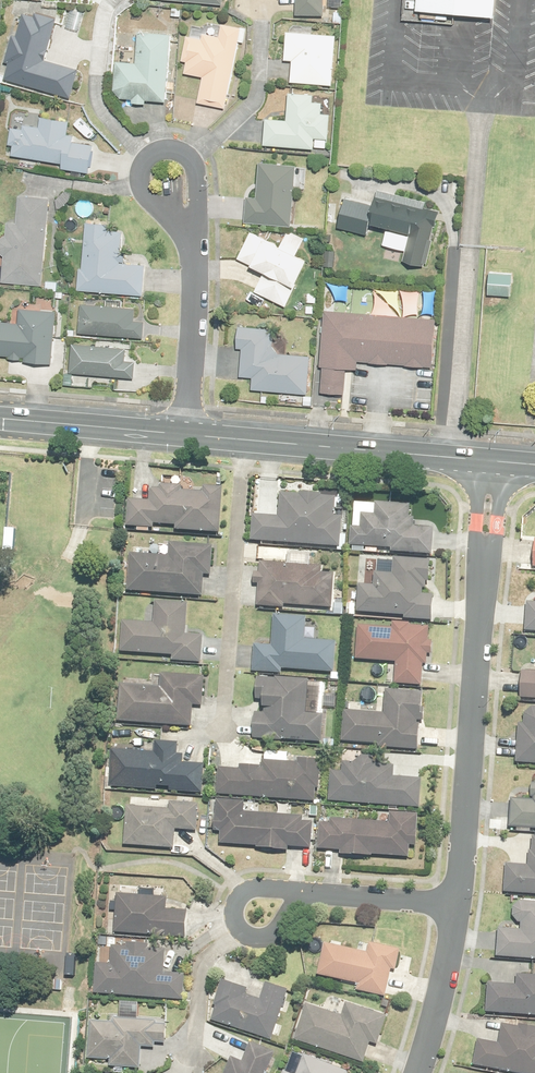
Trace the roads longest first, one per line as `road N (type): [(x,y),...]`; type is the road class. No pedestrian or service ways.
road 1 (residential): [(489,462),(457,907)]
road 2 (tertiary): [(188,434),(489,462)]
road 3 (residential): [(188,434),(194,271),(186,234)]
road 4 (tertiary): [(0,418),(188,434)]
road 5 (residential): [(186,234),(143,194),(146,160),(162,150),(184,153),(197,168),(200,200)]
road 6 (residential): [(457,907),(418,1072)]
road 7 (residential): [(309,895),(279,936),(256,940),(241,935),(233,921),(247,894),(260,890)]
road 8 (residential): [(309,895),(457,907)]

